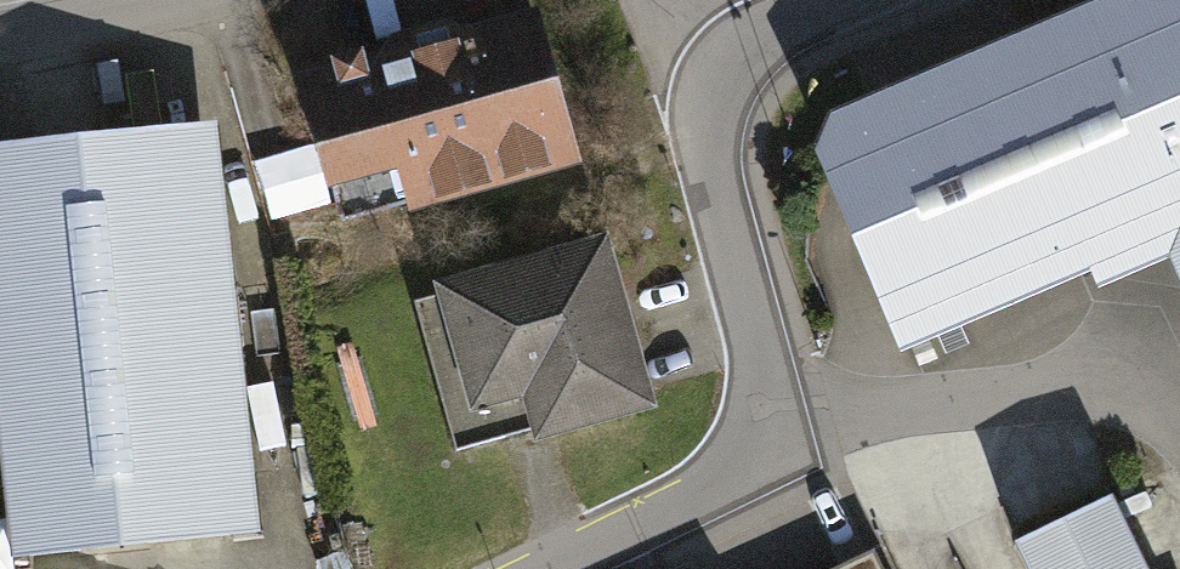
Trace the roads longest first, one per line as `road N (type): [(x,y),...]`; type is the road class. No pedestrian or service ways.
road 1 (residential): [(721,65),(726,172),(782,411),(743,476),(552,568)]
road 2 (residential): [(0,45),(62,37),(189,0)]
road 3 (residential): [(721,65),(865,0)]

